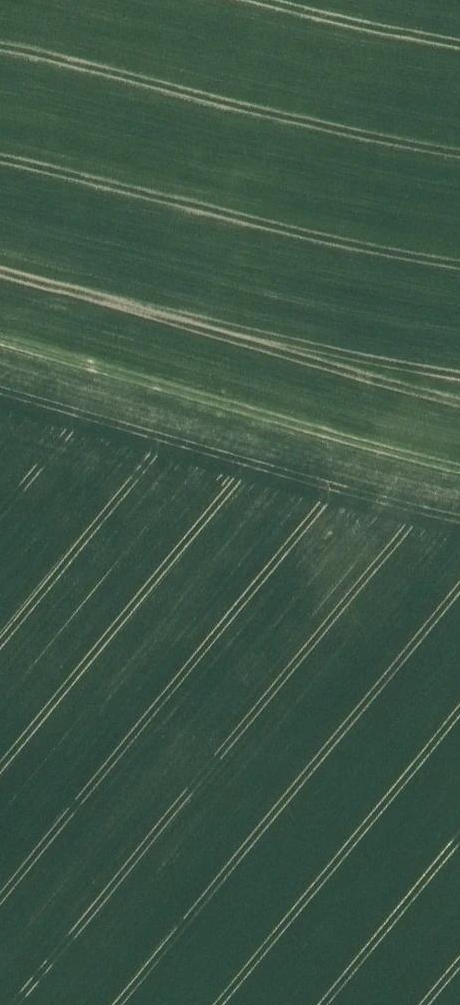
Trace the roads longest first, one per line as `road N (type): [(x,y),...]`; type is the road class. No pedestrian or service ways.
road 1 (track): [(459,433),(0,297)]

